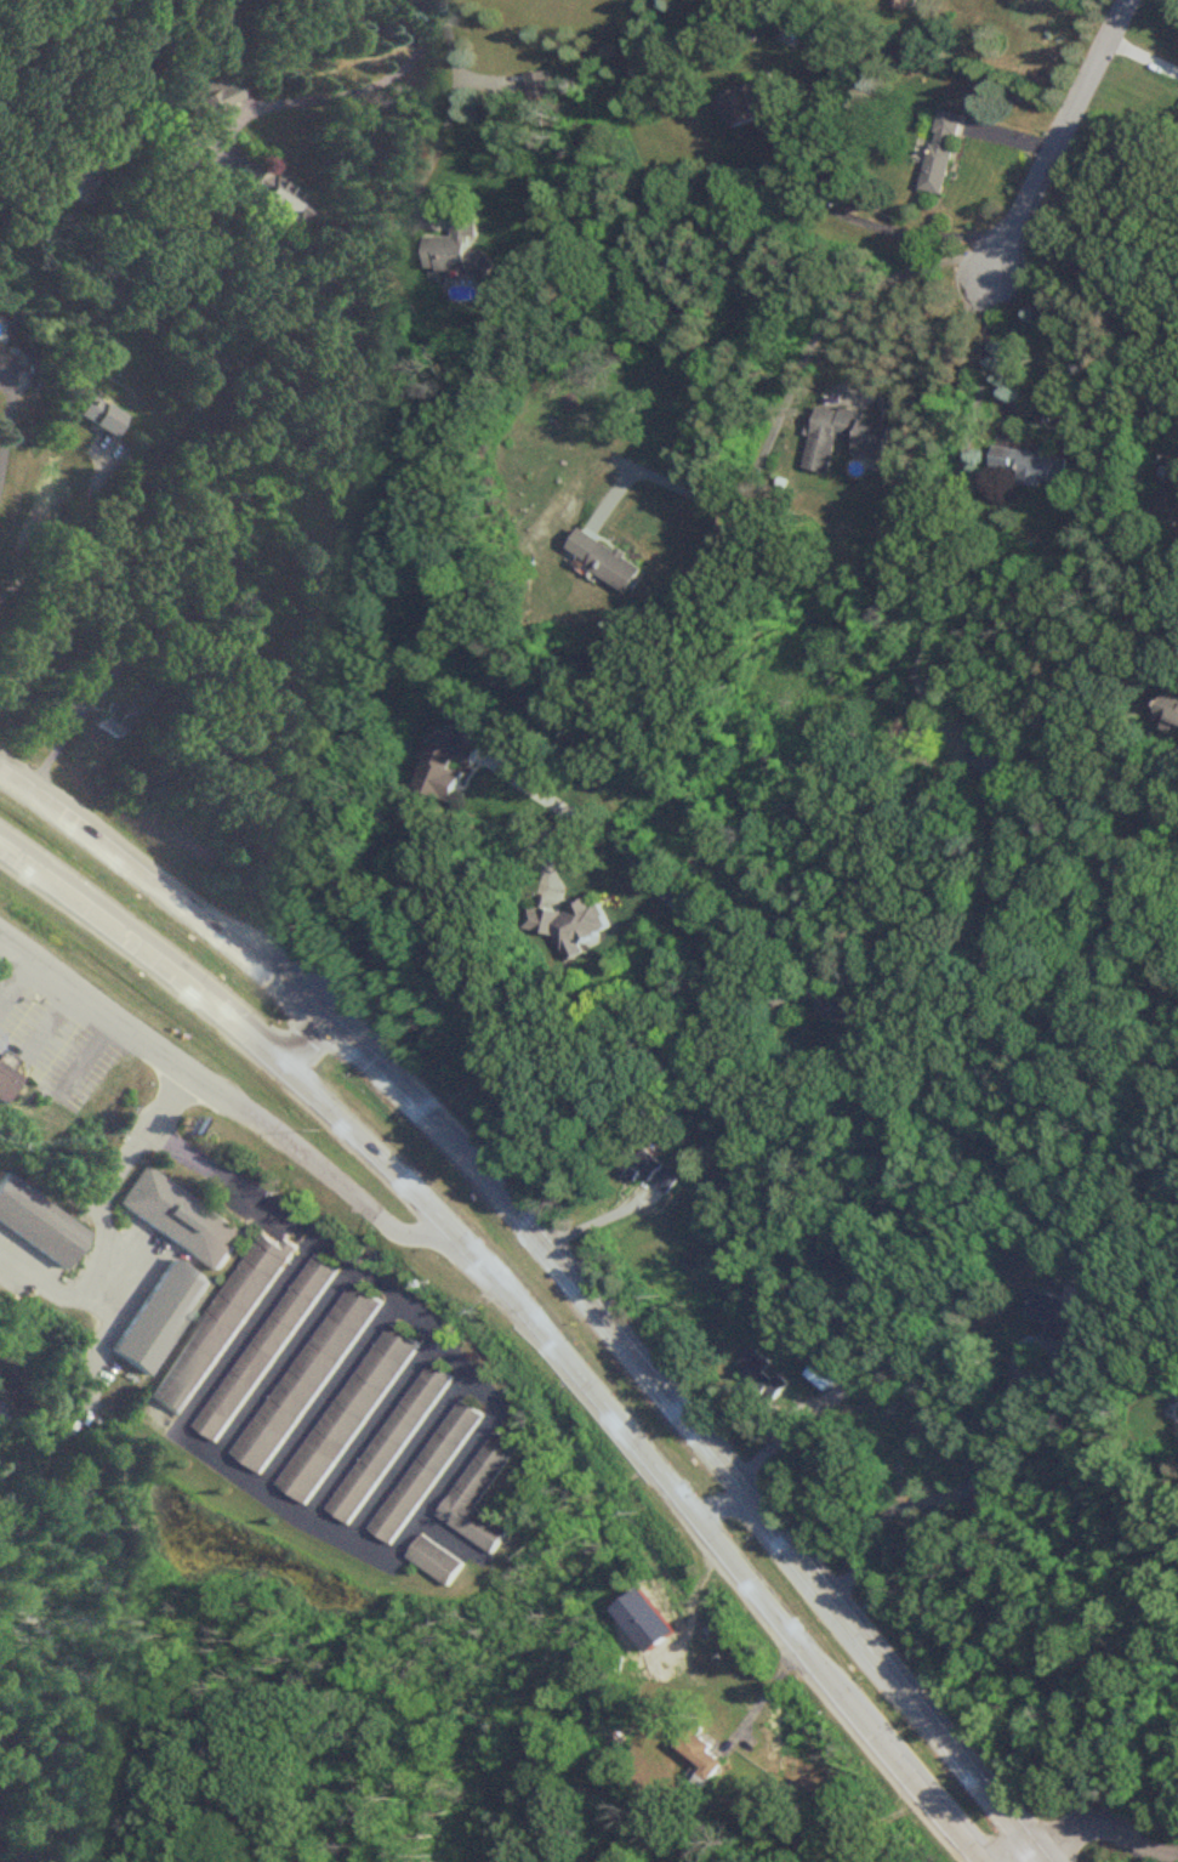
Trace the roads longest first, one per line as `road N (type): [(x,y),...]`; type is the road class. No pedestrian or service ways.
road 1 (primary): [(1038,1861),(548,1251),(268,972),(138,867),(0,772)]
road 2 (primary): [(0,845),(237,1026),(451,1225),(982,1861)]
road 3 (residential): [(1128,0),(995,262)]
road 4 (residential): [(1177,1854),(1139,1846),(1106,1823),(1055,1832),(1011,1861)]

